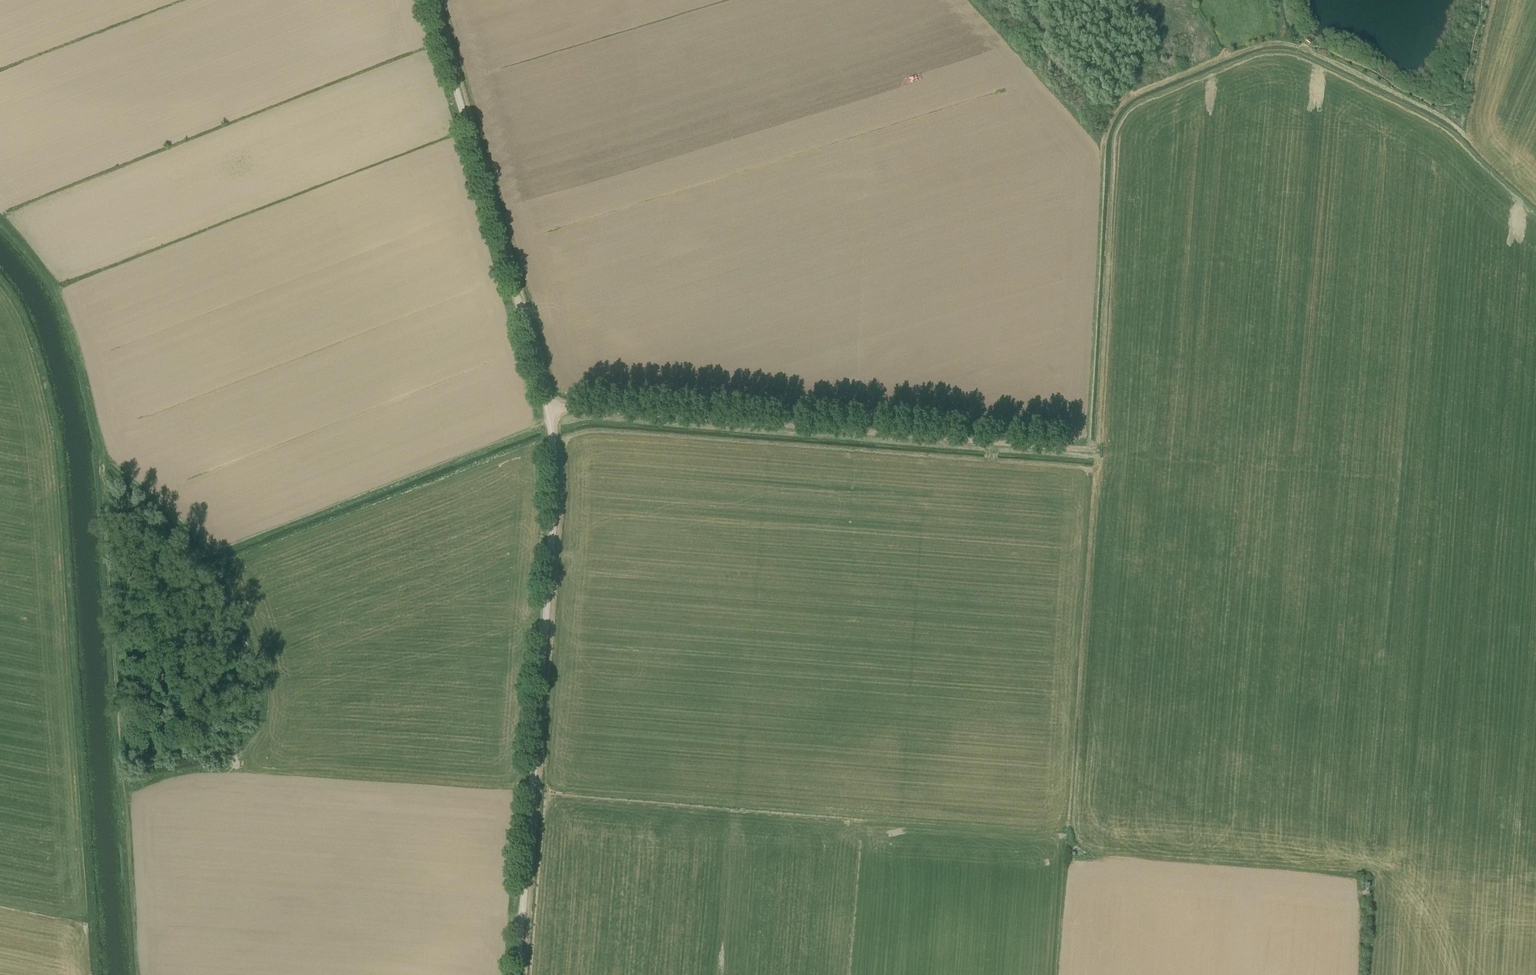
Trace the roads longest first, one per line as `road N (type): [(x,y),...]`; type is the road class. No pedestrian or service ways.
road 1 (unclassified): [(518,974),(550,573),(551,413)]
road 2 (unclassified): [(1086,451),(551,413)]
road 3 (unclassified): [(551,413),(432,0)]

